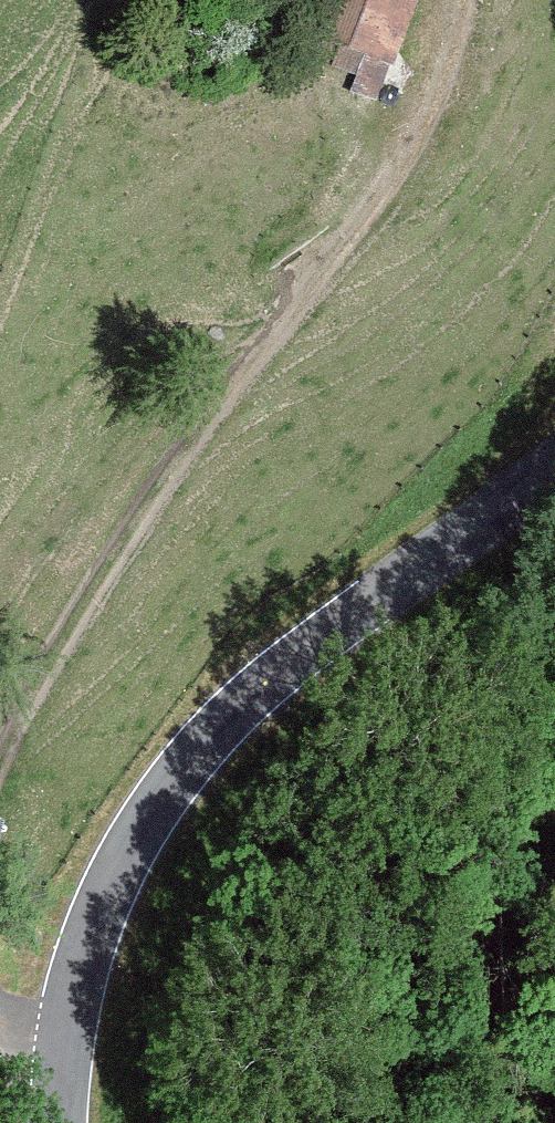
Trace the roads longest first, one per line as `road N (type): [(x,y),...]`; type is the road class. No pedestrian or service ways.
road 1 (track): [(0,762),(116,543),(209,402),(299,292),(446,83),(464,0)]
road 2 (tertiary): [(60,1122),(76,984),(104,894),(174,777),(304,650),(554,464)]

